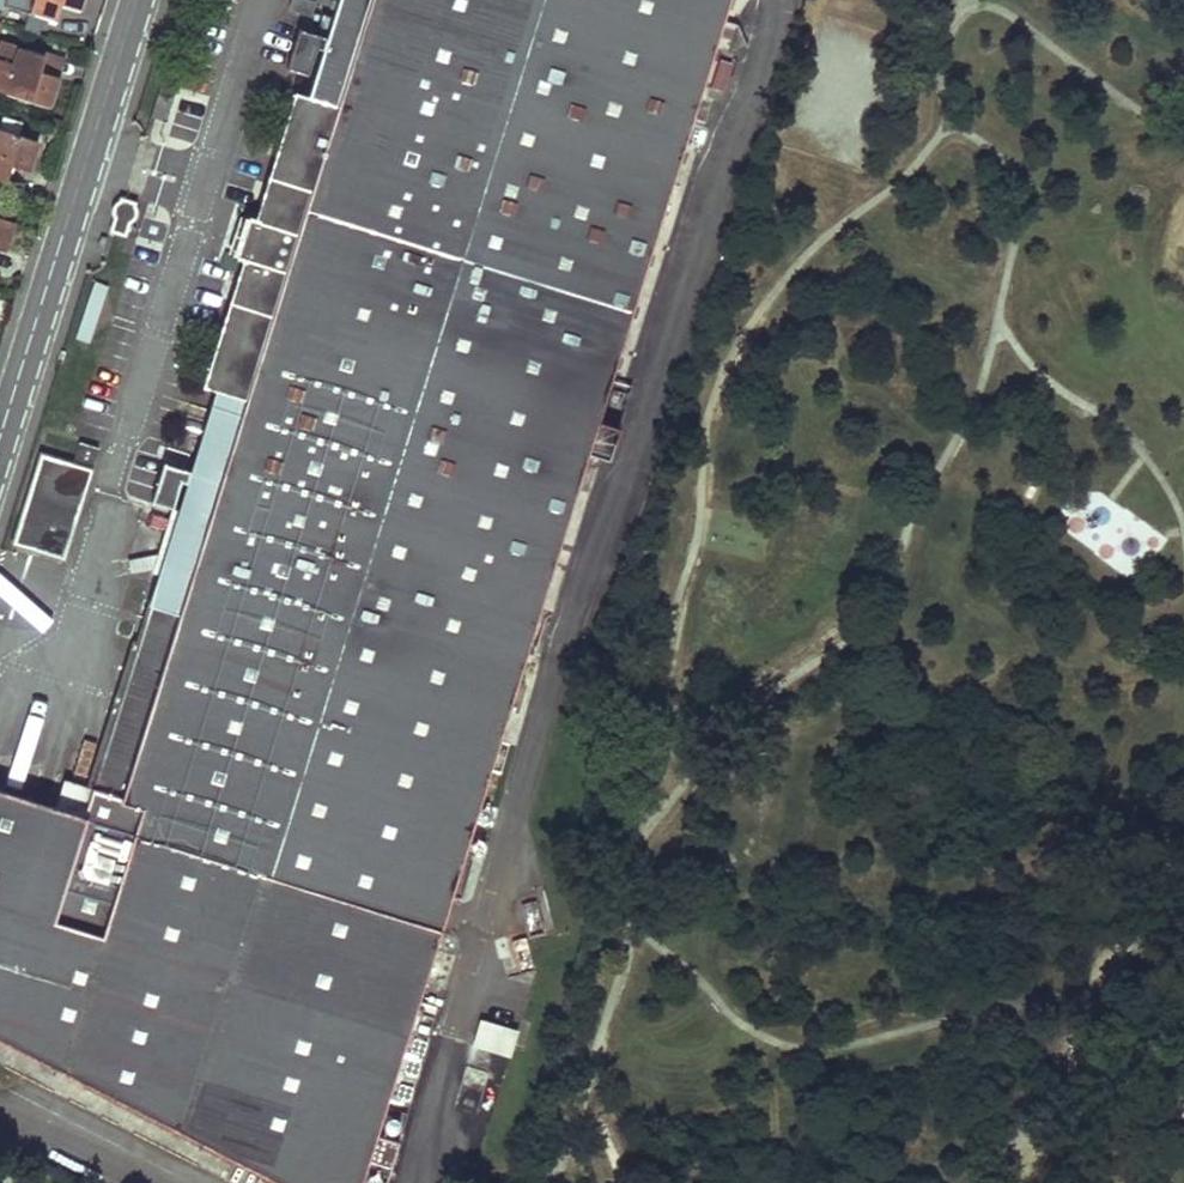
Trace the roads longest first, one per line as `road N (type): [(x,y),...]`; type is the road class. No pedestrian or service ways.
road 1 (tertiary): [(135,0),(0,435)]

